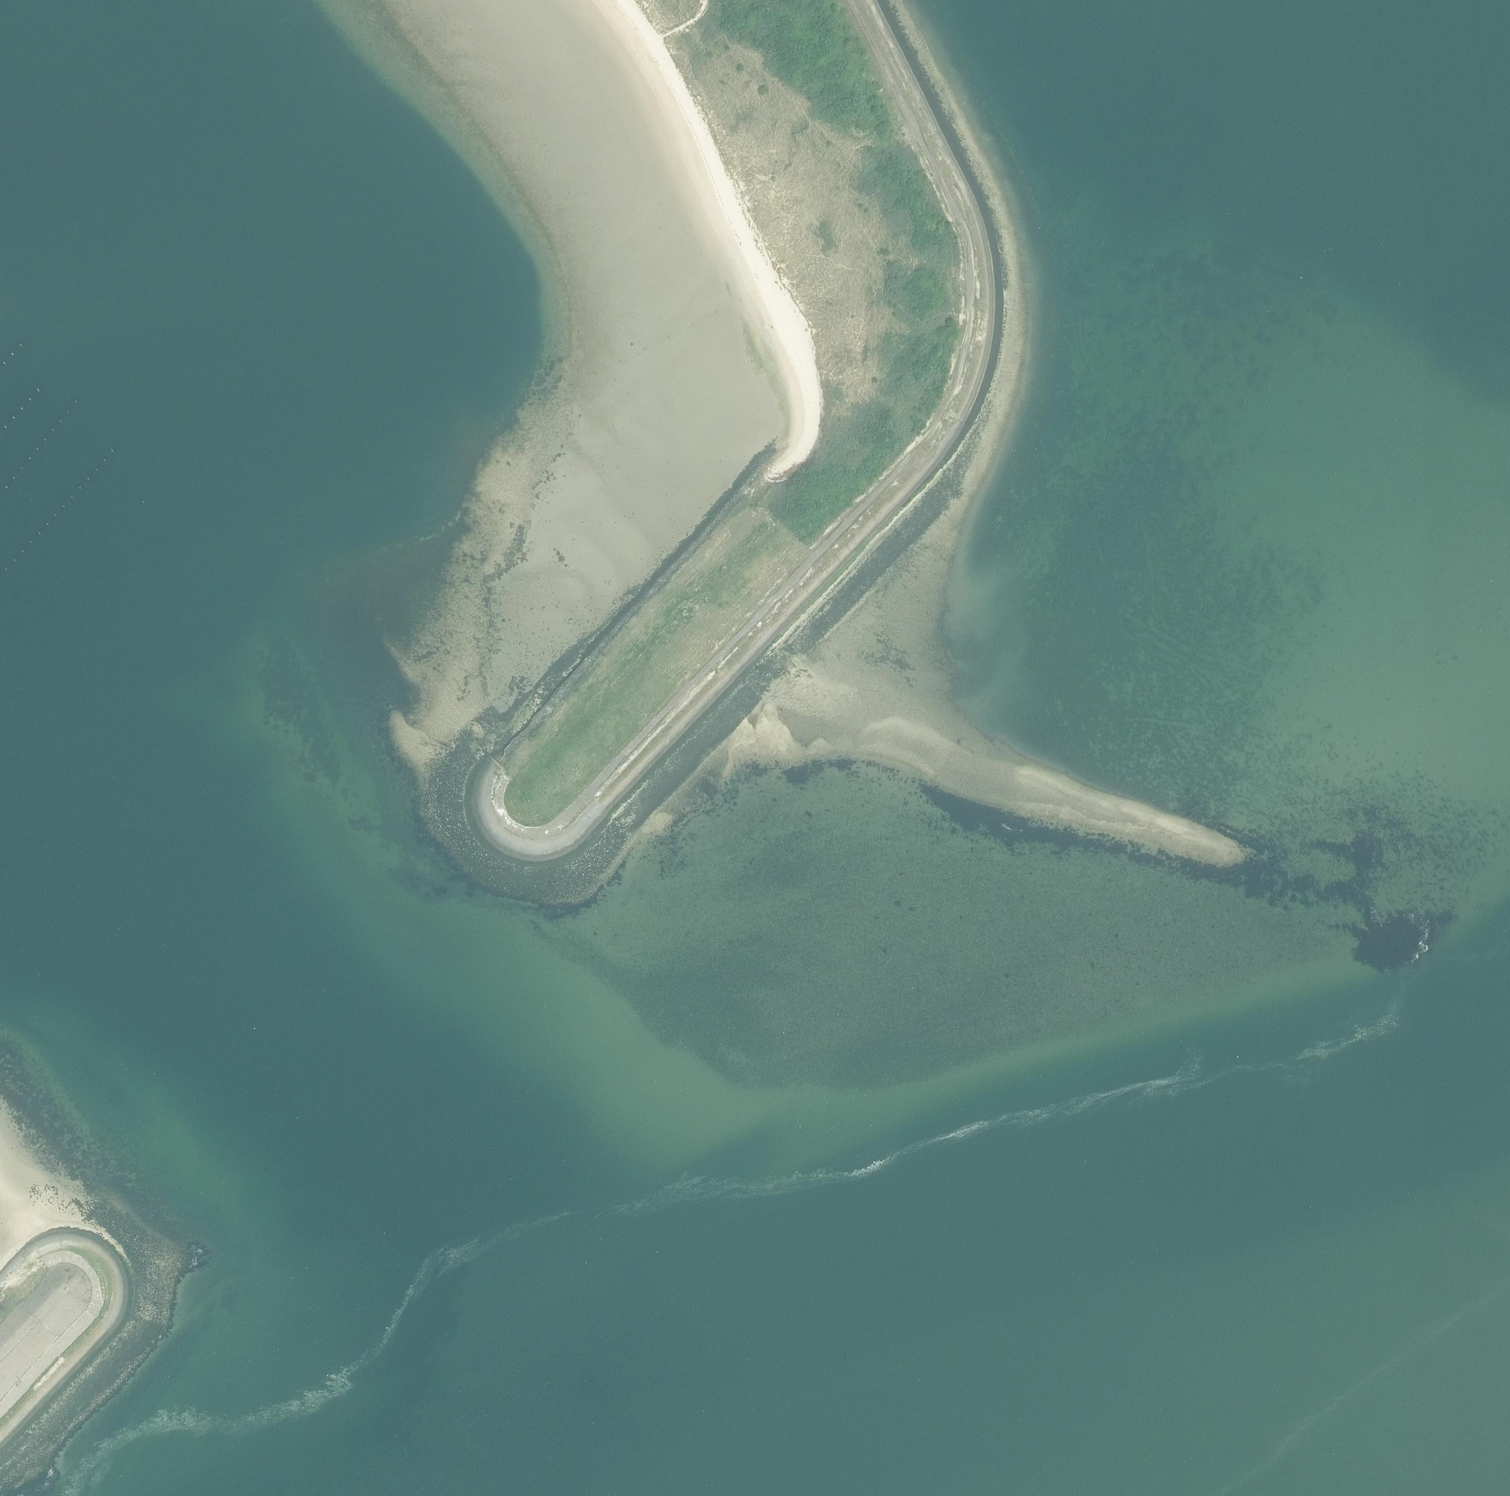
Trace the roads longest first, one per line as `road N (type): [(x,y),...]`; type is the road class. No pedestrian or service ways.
road 1 (unclassified): [(503,781),(498,805),(508,825),(535,834),(561,821),(920,448),(945,410),(970,312),(966,238),(850,0)]

